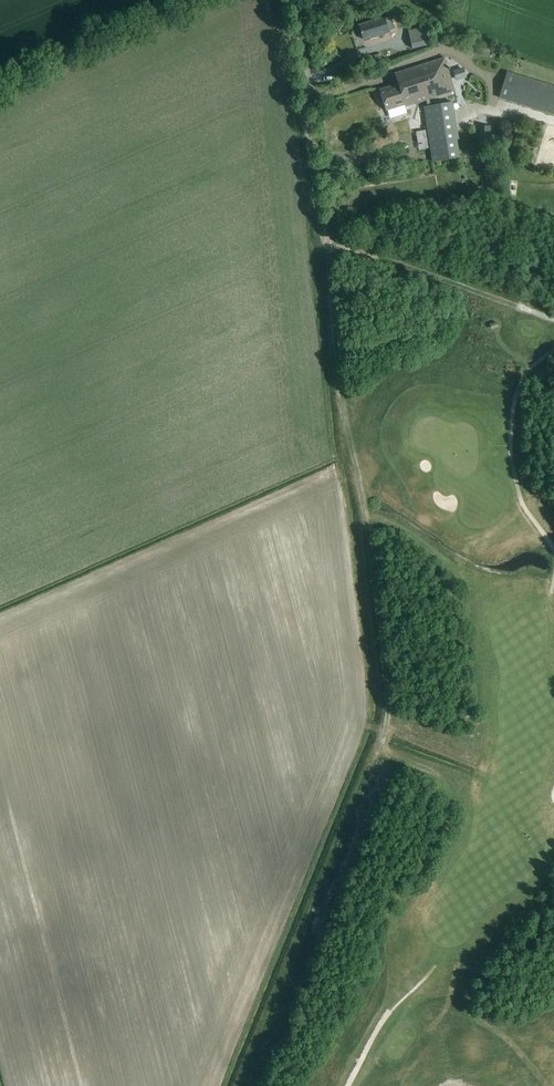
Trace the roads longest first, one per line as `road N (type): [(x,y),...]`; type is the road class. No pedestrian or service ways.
road 1 (track): [(326,240),(347,430),(374,579),(387,728)]
road 2 (track): [(307,99),(318,228),(326,240),(553,320)]
road 3 (unclassified): [(198,0),(0,87)]

